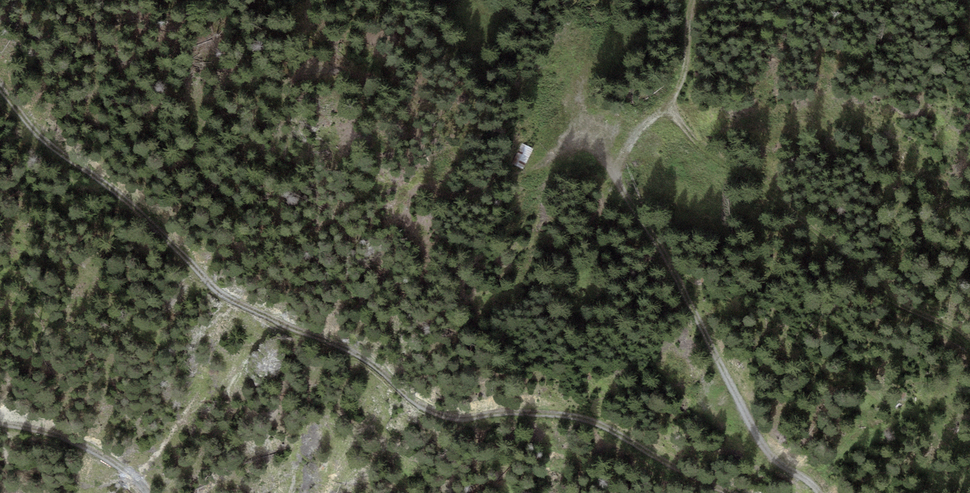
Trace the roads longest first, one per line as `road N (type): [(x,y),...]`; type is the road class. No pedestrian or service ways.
road 1 (track): [(0,89),(44,149),(178,245),(218,294),(363,356),(436,415),(517,411),(593,424),(741,492)]
road 2 (track): [(818,492),(767,456),(619,177),(634,133),(668,106),(695,0)]
road 3 (track): [(668,106),(703,145),(774,188),(884,291),(954,325),(969,344)]
road 4 (track): [(634,133),(585,127),(538,173),(463,195),(435,187),(419,145),(415,99)]
road 5 (track): [(148,492),(90,439),(0,420)]

